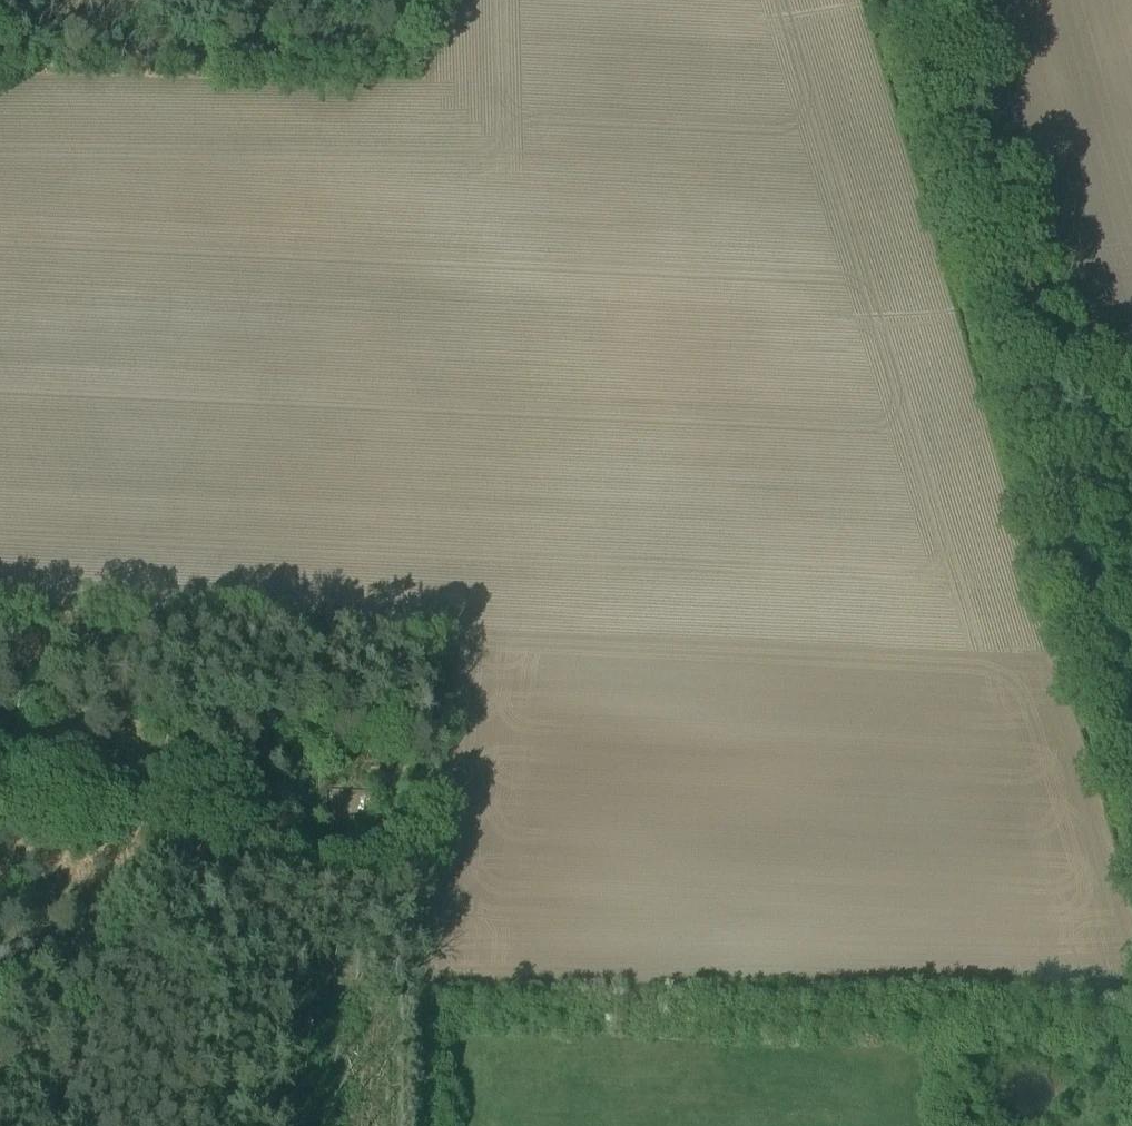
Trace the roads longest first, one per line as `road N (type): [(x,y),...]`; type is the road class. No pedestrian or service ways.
road 1 (track): [(1131,703),(927,0)]

